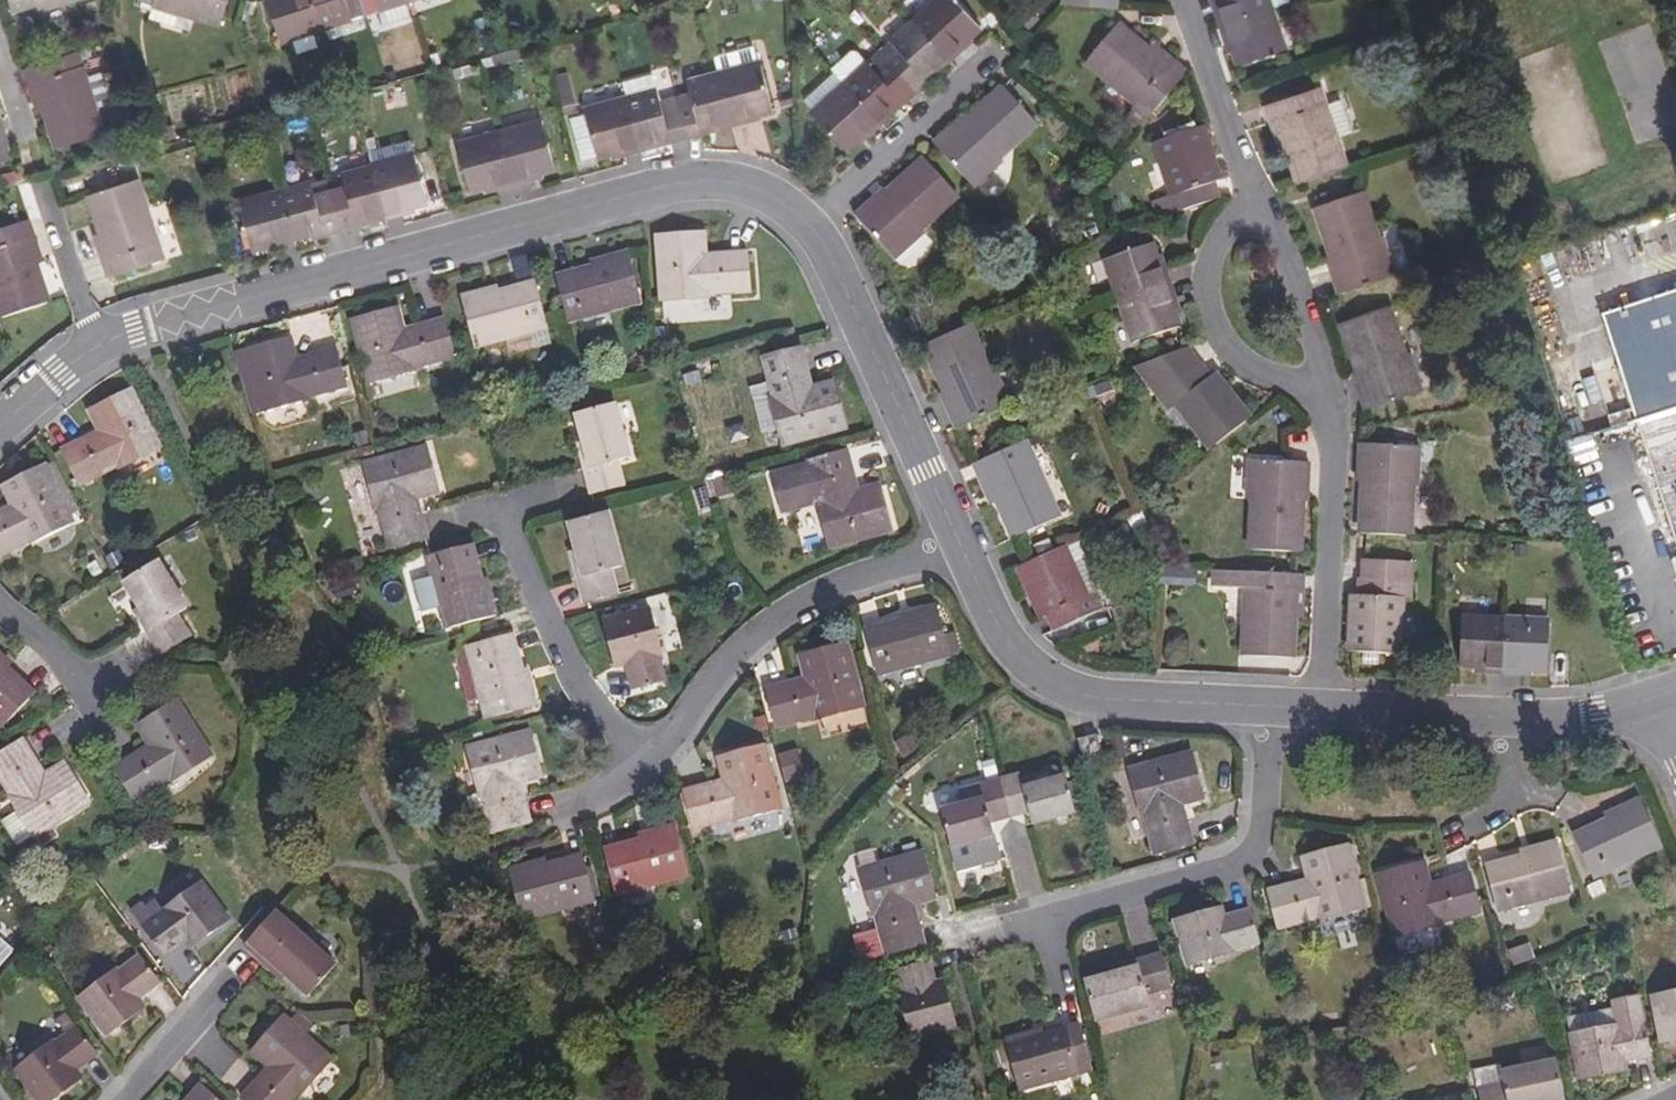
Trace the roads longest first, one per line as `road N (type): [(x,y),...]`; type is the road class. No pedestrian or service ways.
road 1 (residential): [(97,342),(670,183),(756,187),(810,222)]
road 2 (residential): [(960,545),(842,580),(773,621),(720,664),(646,767)]
road 3 (residential): [(960,545),(1022,659),(1063,688),(1110,699),(1273,707)]
road 4 (residential): [(1273,707),(1263,825),(1252,854),(1218,872),(1045,915)]
road 5 (residential): [(810,222),(960,545)]
road 6 (residential): [(1324,709),(1338,468),(1323,376)]
road 7 (residential): [(646,767),(575,677),(500,507)]
road 8 (residential): [(1323,376),(1299,382),(1253,369),(1215,328),(1207,274),(1228,225),(1261,199)]
road 9 (residential): [(810,222),(979,68)]
road 10 (residential): [(1261,199),(1189,0)]
road 11 (residential): [(1324,709),(1515,723)]
road 12 (residential): [(1323,376),(1261,199)]
road 13 (residential): [(113,1099),(222,980)]
road 14 (residential): [(97,342),(44,190)]
road 15 (residential): [(1515,723),(1660,698)]
road 16 (residential): [(1515,723),(1507,804),(1462,832)]
road 17 (residential): [(0,424),(97,342)]

